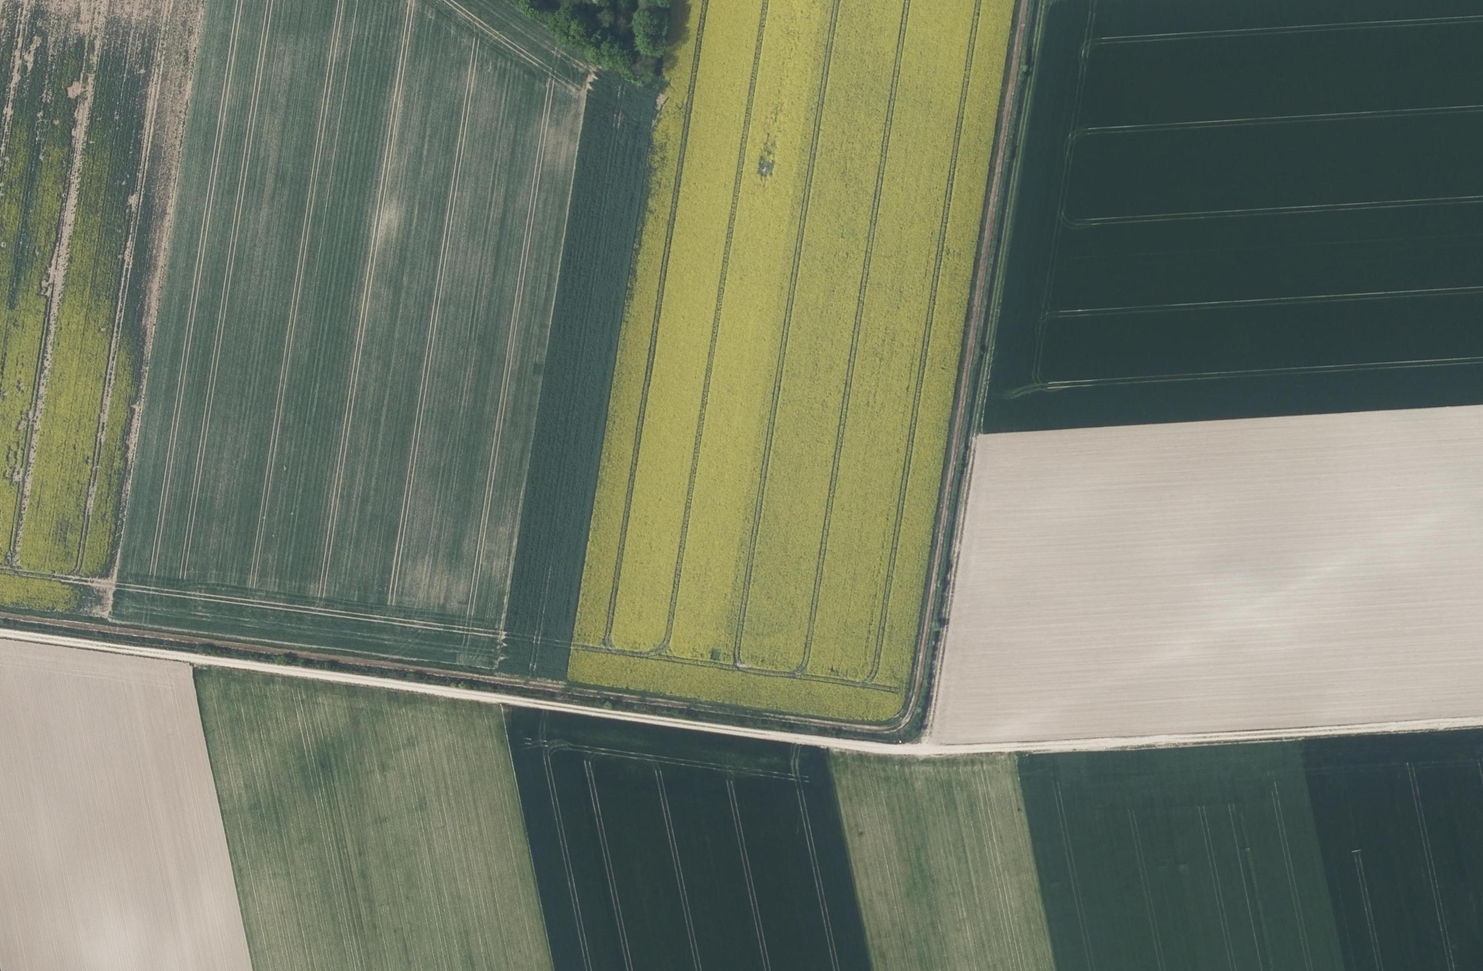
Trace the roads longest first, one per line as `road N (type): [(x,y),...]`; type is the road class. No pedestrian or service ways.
road 1 (track): [(0,629),(895,756),(1036,745)]
road 2 (track): [(1482,720),(1036,745)]

